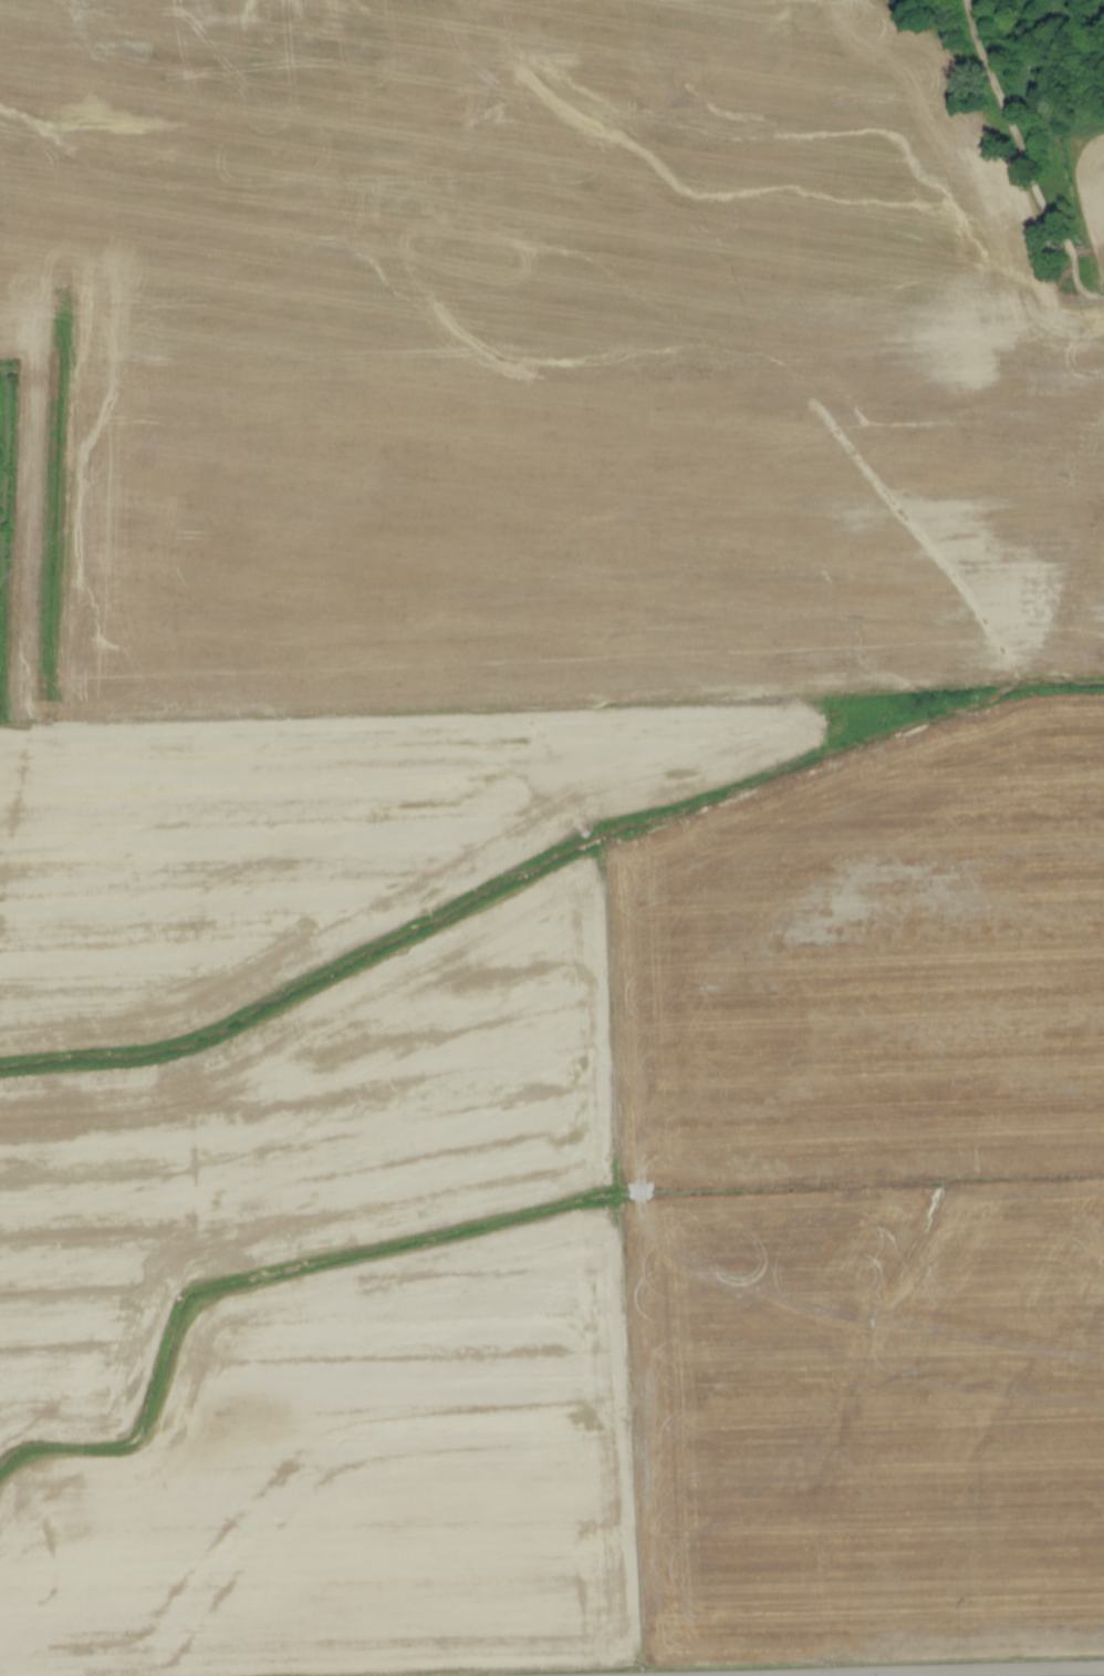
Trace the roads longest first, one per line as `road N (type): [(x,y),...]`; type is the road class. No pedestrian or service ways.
road 1 (residential): [(932,1675),(1103,1672)]

